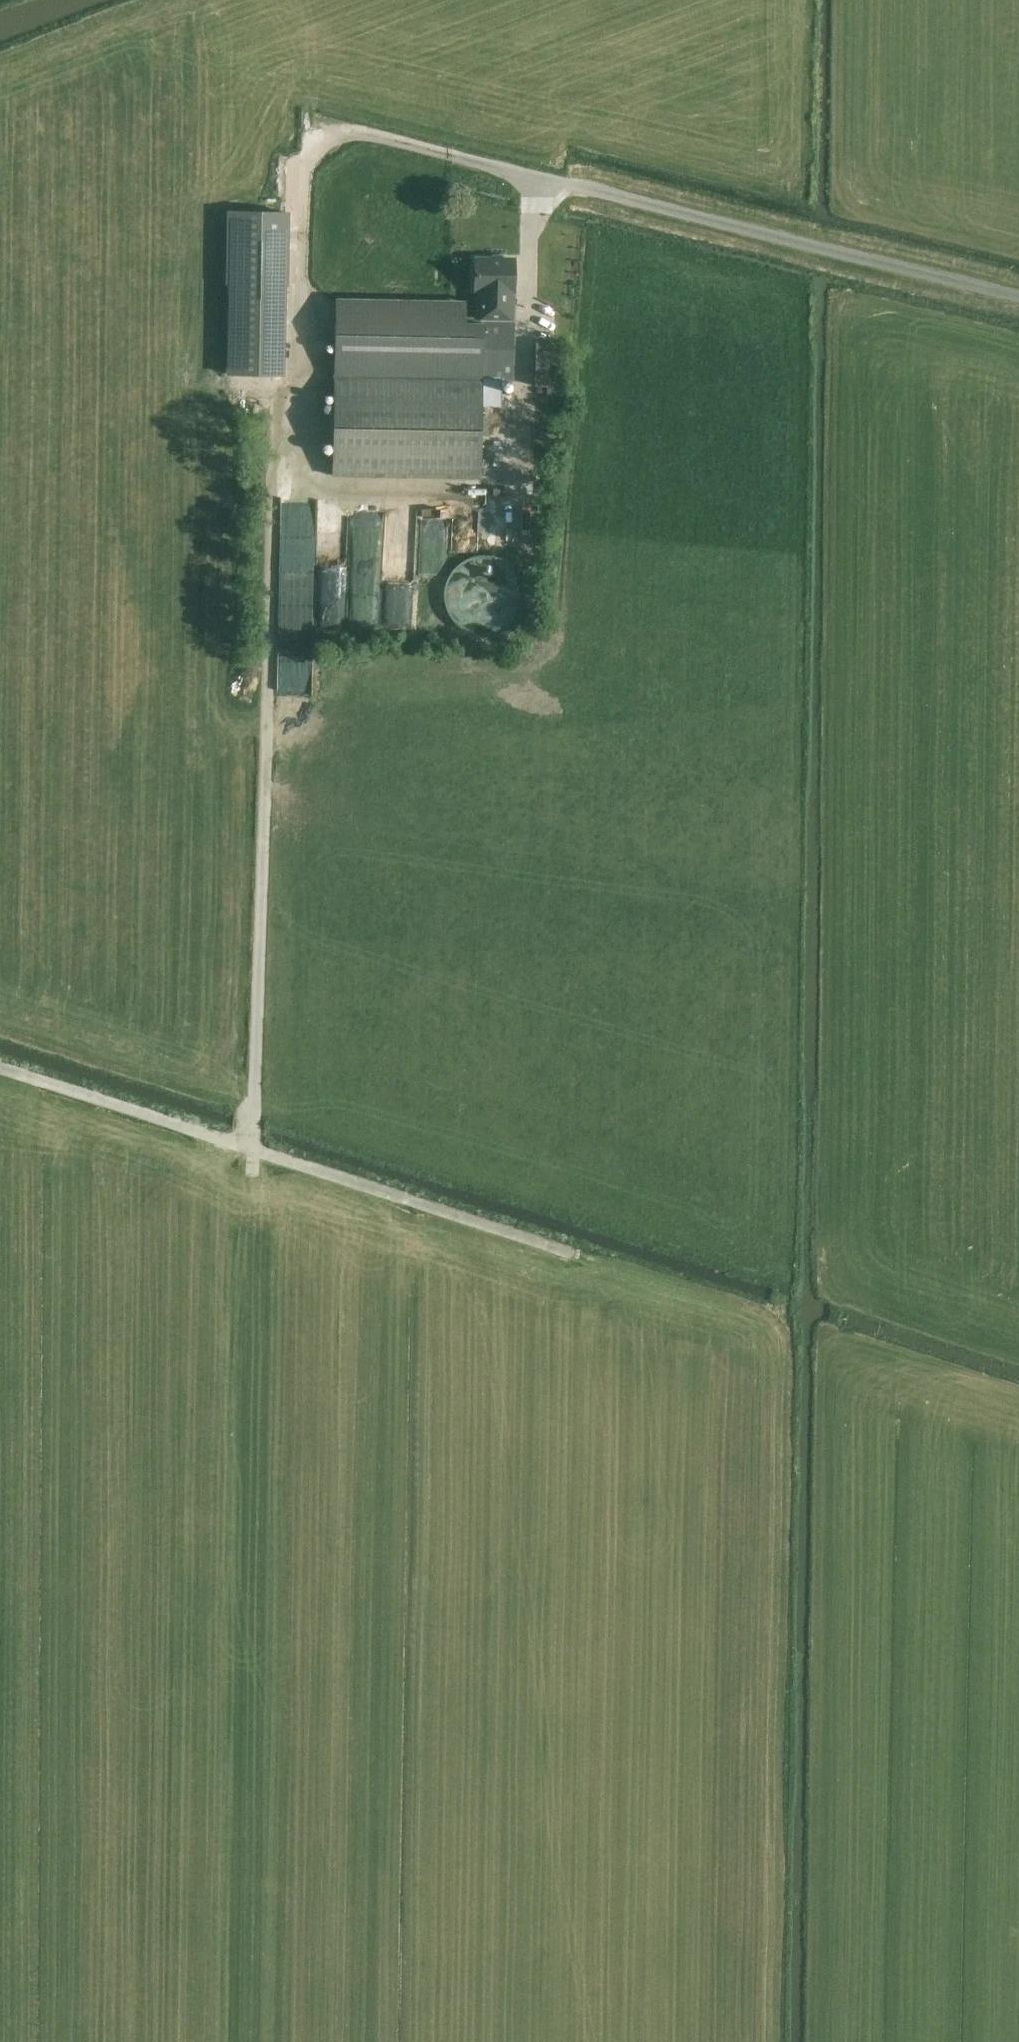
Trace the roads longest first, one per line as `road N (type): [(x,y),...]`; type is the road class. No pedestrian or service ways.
road 1 (unclassified): [(1018,303),(505,178)]

